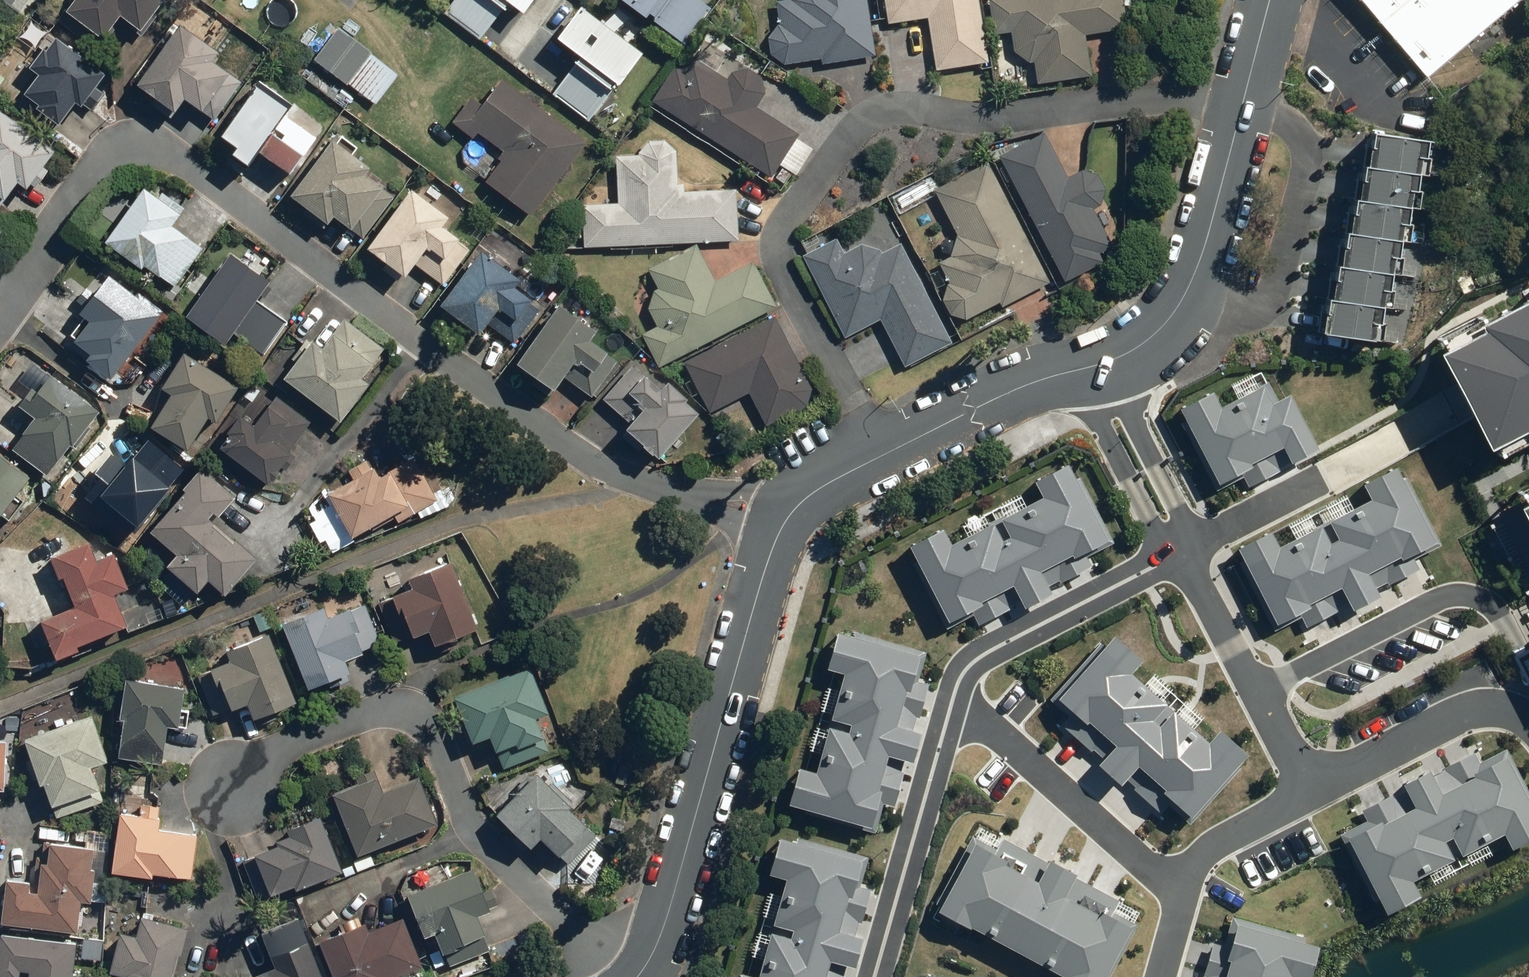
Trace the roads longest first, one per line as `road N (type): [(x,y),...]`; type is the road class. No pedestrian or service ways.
road 1 (residential): [(0,310),(112,150),(153,142),(528,424),(614,472),(781,525)]
road 2 (residential): [(1247,90),(1000,120),(896,113),(863,120),(790,222),(781,255),(878,457)]
road 3 (residential): [(599,976),(579,931),(471,830),(422,720),(403,706),(274,755),(235,791)]
road 4 (residential): [(781,525),(657,944),(640,976)]
road 5 (residential): [(1247,90),(1197,277),(1174,313),(1131,350),(1092,366)]
road 6 (residential): [(869,976),(953,687)]
road 7 (residential): [(1182,875),(953,687)]
road 8 (residential): [(1254,678),(1440,586),(1528,593)]
road 9 (residential): [(953,687),(961,666),(986,643),(1182,538)]
road 10 (residential): [(1182,538),(1422,417)]
road 11 (residential): [(1312,790),(1478,707),(1528,709)]
road 12 (residential): [(1092,366),(1033,378),(878,457)]
road 13 (residential): [(1092,366),(1182,538)]
road 14 (residential): [(1312,790),(1223,832),(1182,875)]
road 15 (residential): [(1182,538),(1254,678)]
road 16 (residential): [(1254,678),(1312,790)]

